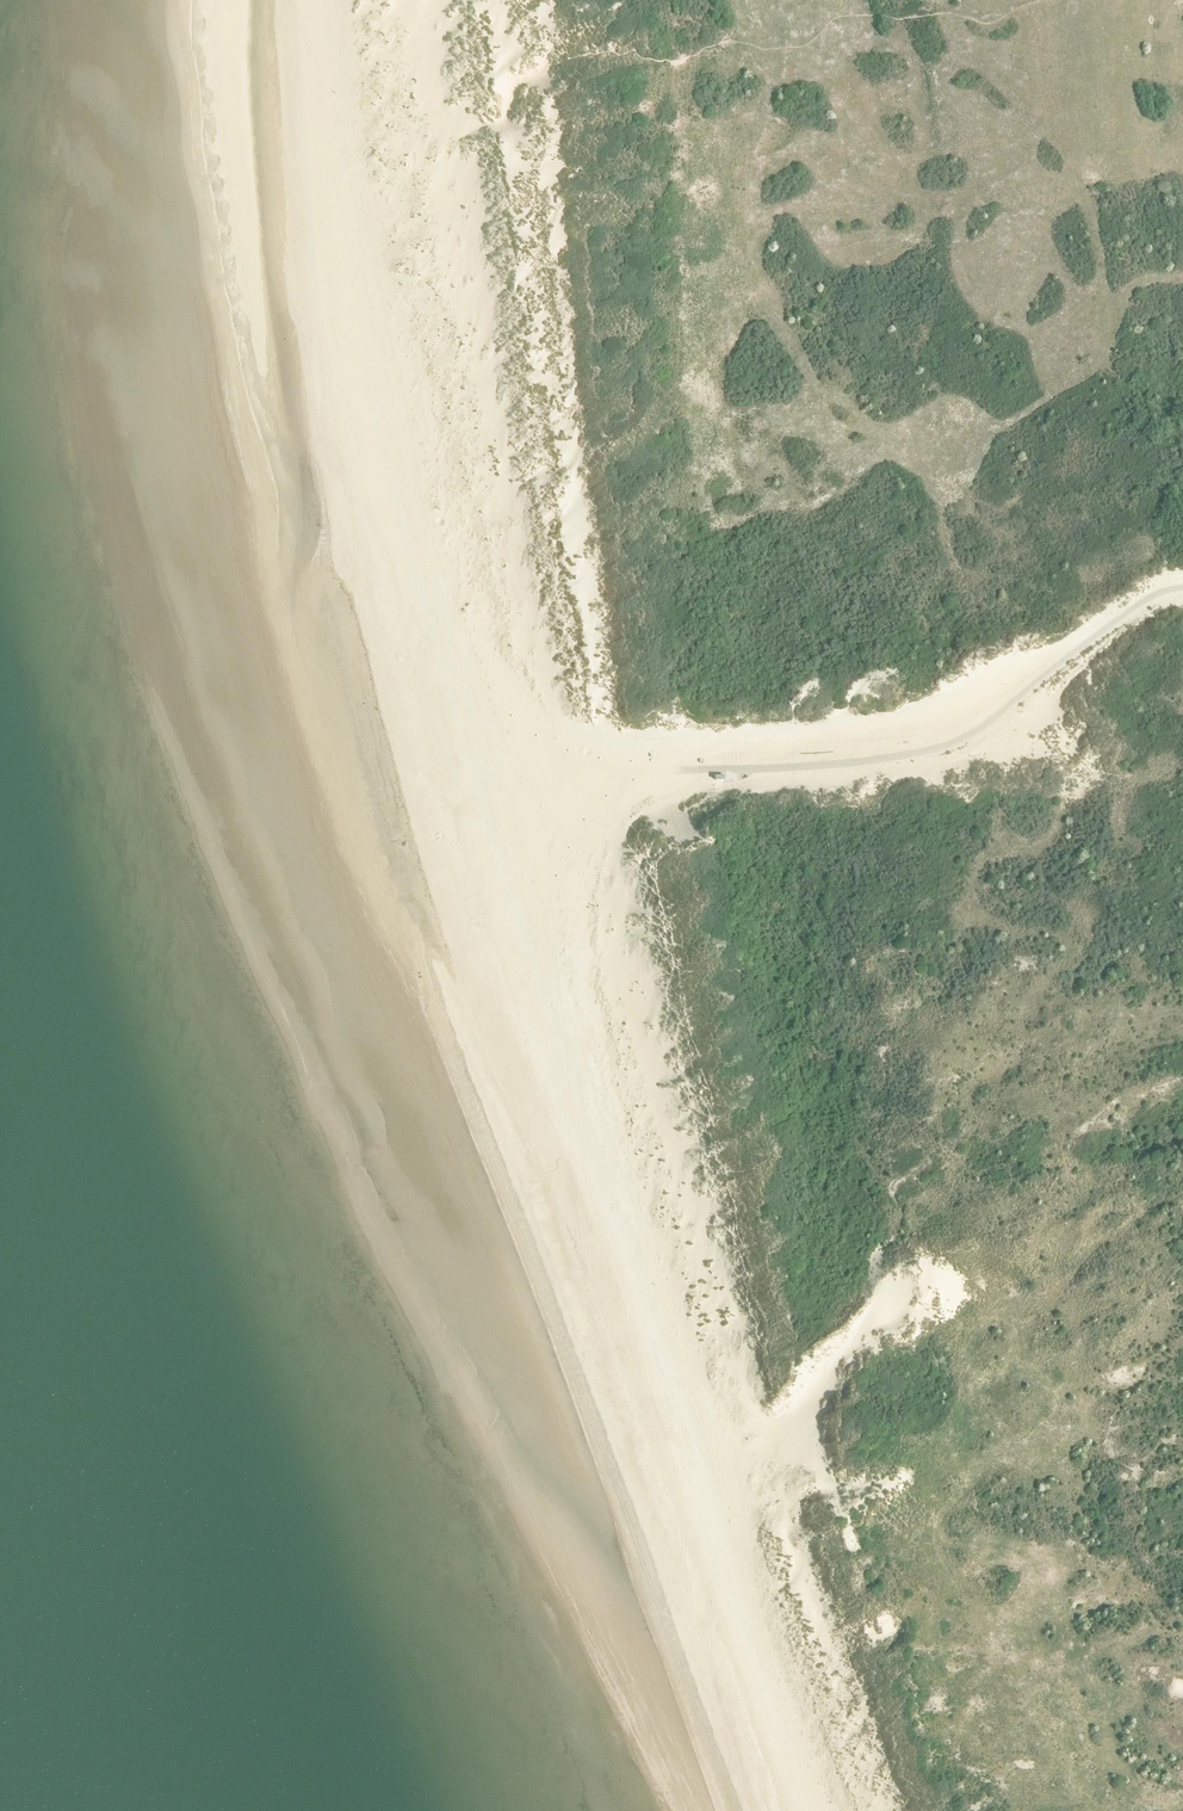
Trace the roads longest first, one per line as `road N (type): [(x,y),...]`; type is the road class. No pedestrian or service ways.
road 1 (track): [(583,63),(673,60),(720,41),(803,46),(846,14),(899,20),(948,11),(994,25),(1035,0)]

